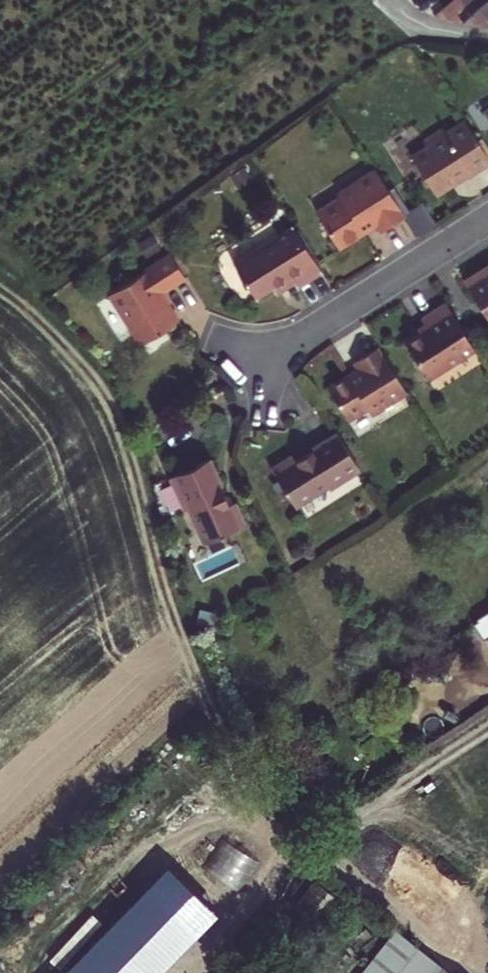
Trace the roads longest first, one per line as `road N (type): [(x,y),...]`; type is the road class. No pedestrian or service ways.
road 1 (track): [(487,736),(361,816),(487,969)]
road 2 (unclassified): [(487,219),(255,367)]

